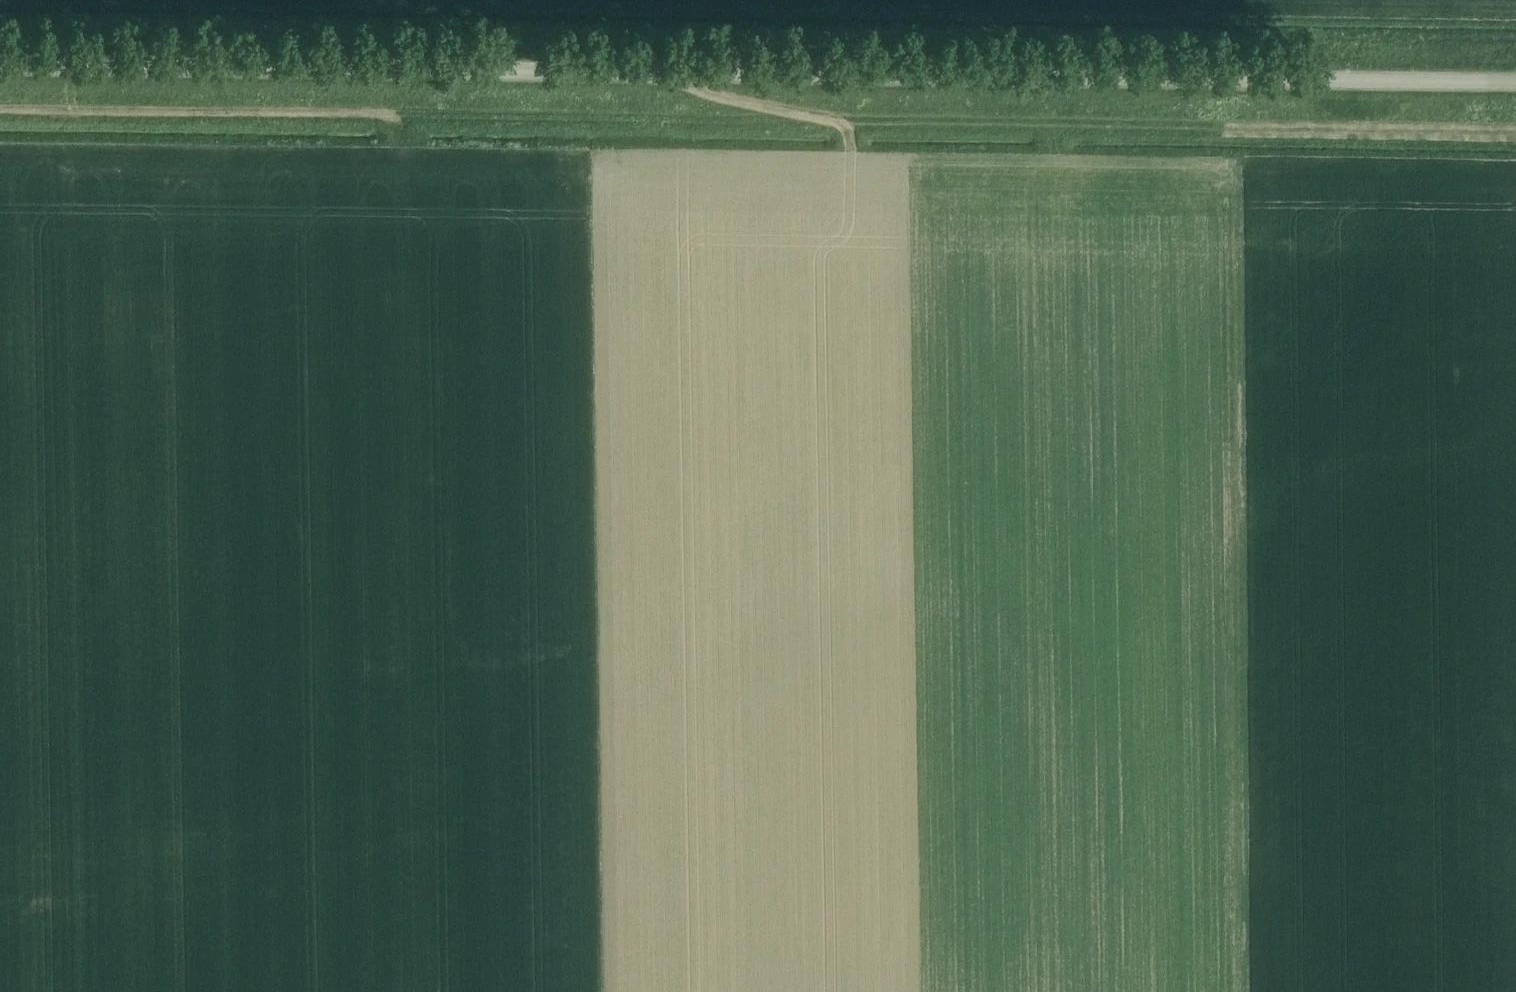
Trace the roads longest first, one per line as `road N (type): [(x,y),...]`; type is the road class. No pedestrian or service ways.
road 1 (unclassified): [(1515,83),(0,65)]

